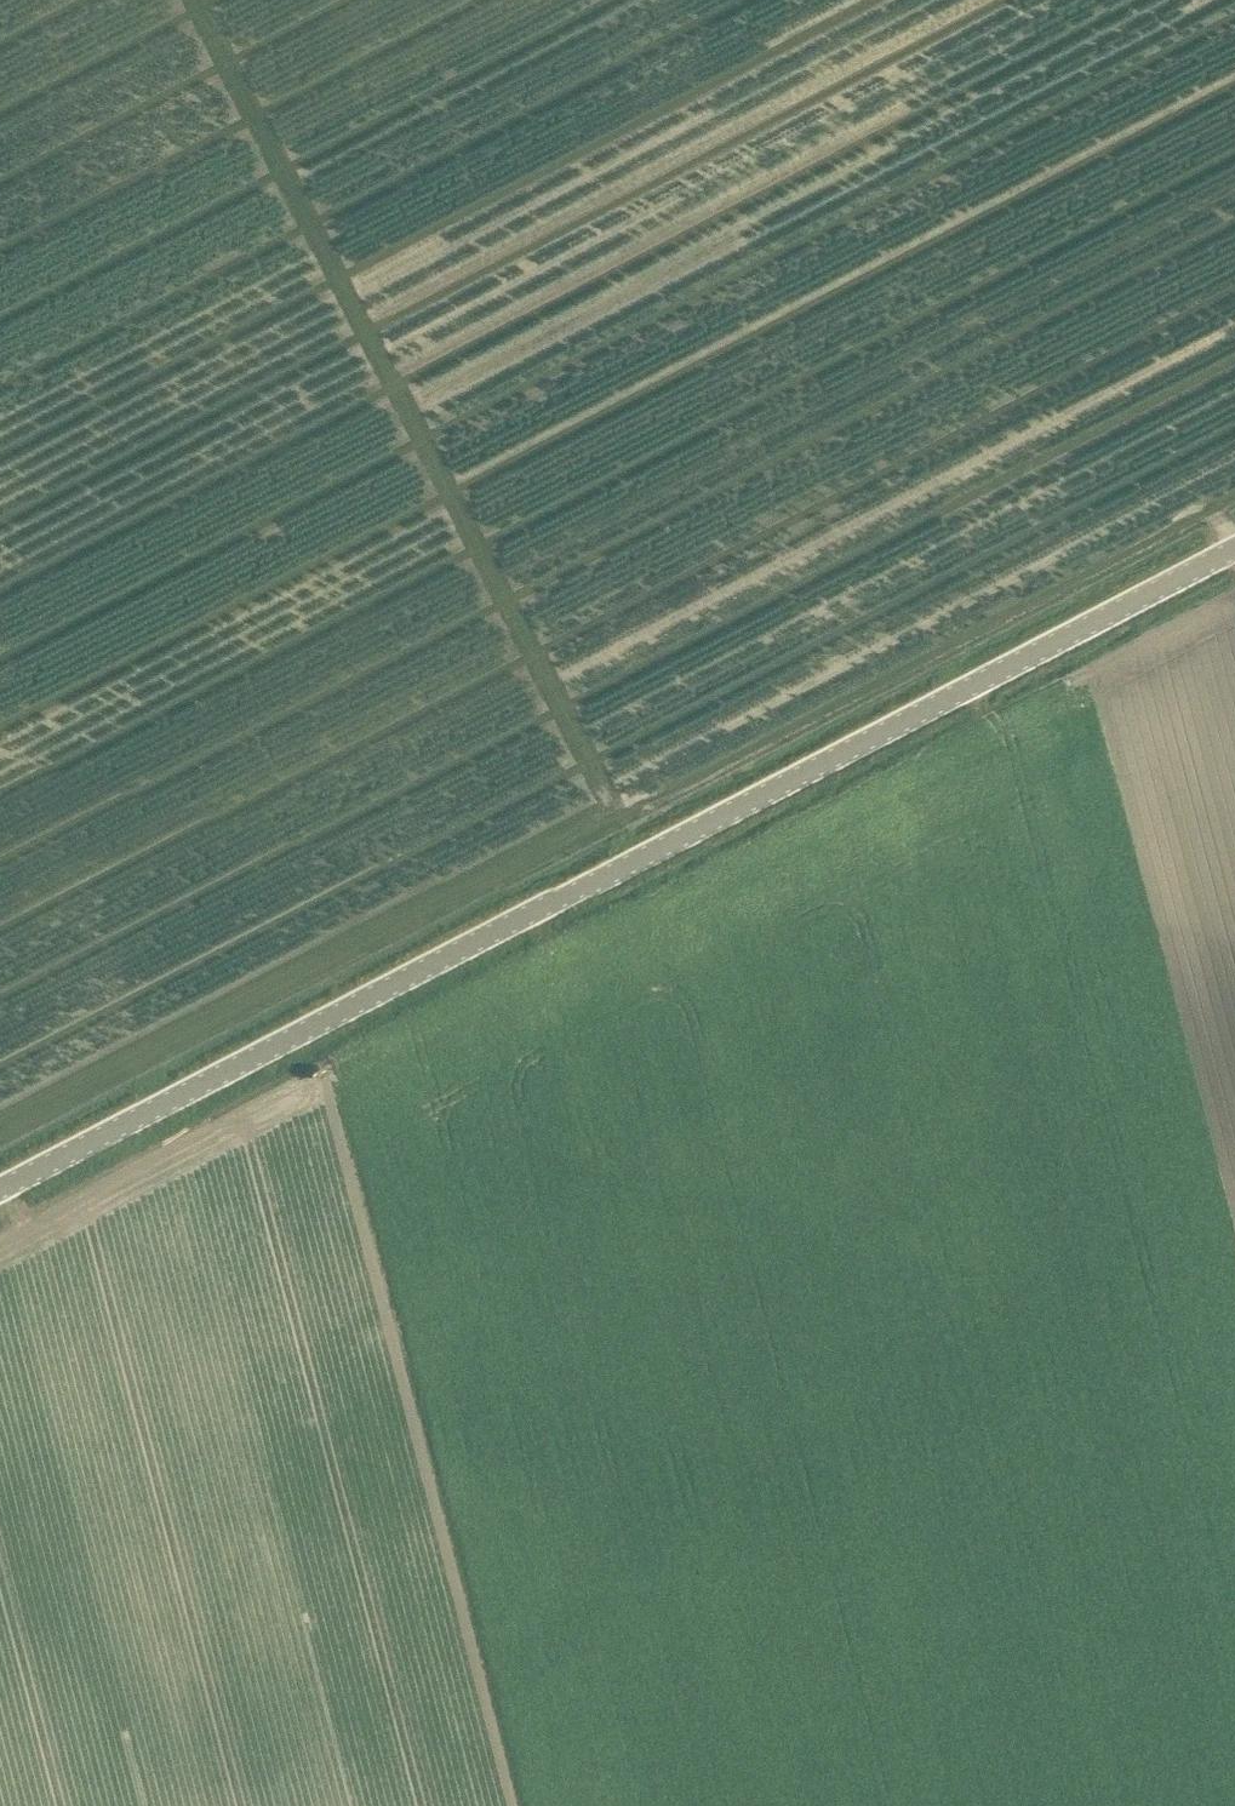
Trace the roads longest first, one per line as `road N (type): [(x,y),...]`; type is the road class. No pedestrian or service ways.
road 1 (unclassified): [(0,1191),(1234,548)]

